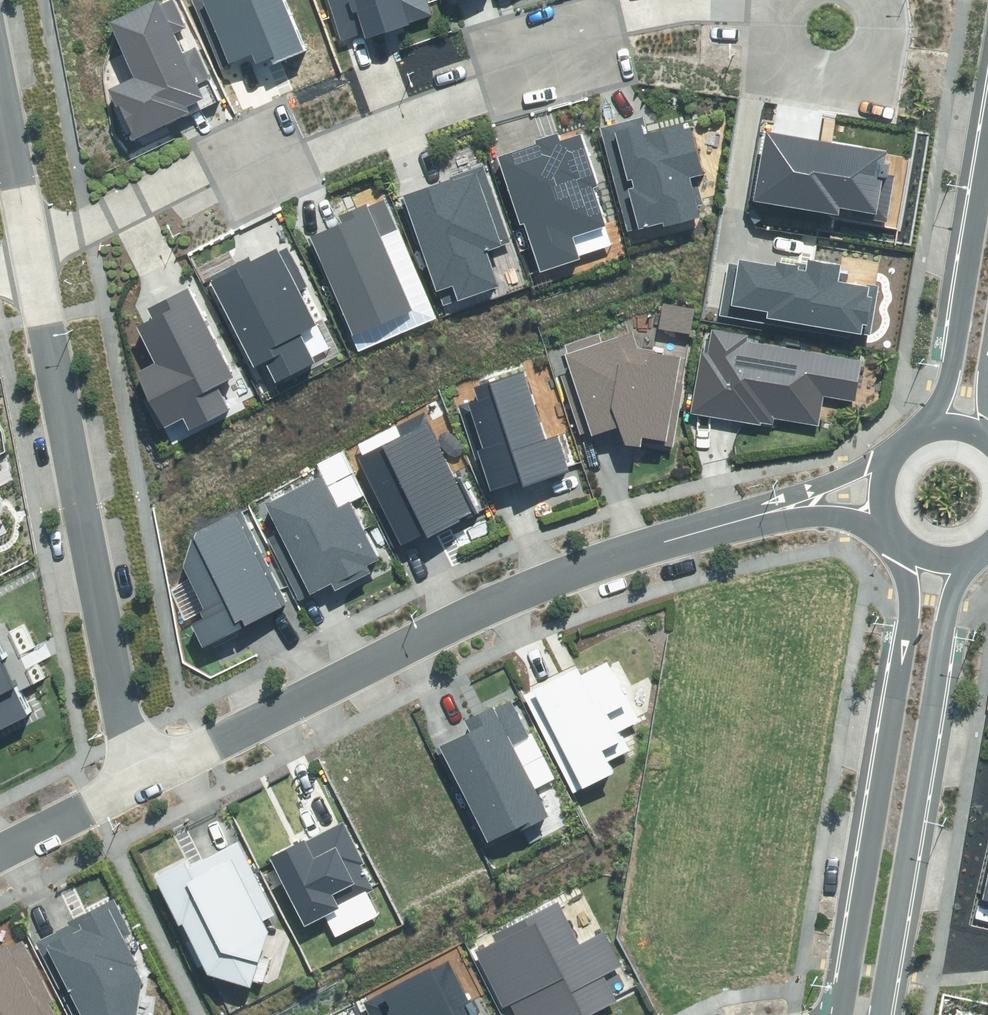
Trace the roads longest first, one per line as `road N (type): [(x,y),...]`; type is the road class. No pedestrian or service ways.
road 1 (residential): [(29,288),(607,15),(721,5),(761,19)]
road 2 (residential): [(143,771),(404,633),(597,558),(790,508)]
road 3 (residential): [(143,771),(120,699),(29,288)]
road 4 (tertiary): [(835,1014),(910,609),(903,533)]
road 5 (tertiary): [(973,552),(950,608),(885,1014)]
road 6 (tertiary): [(934,421),(953,355),(987,145)]
road 7 (residential): [(865,0),(871,35),(861,56),(835,76),(813,79),(776,62),(761,19)]
road 8 (residential): [(29,288),(0,127)]
road 9 (residential): [(0,845),(143,771)]
road 10 (residential): [(790,508),(806,492),(897,447)]

